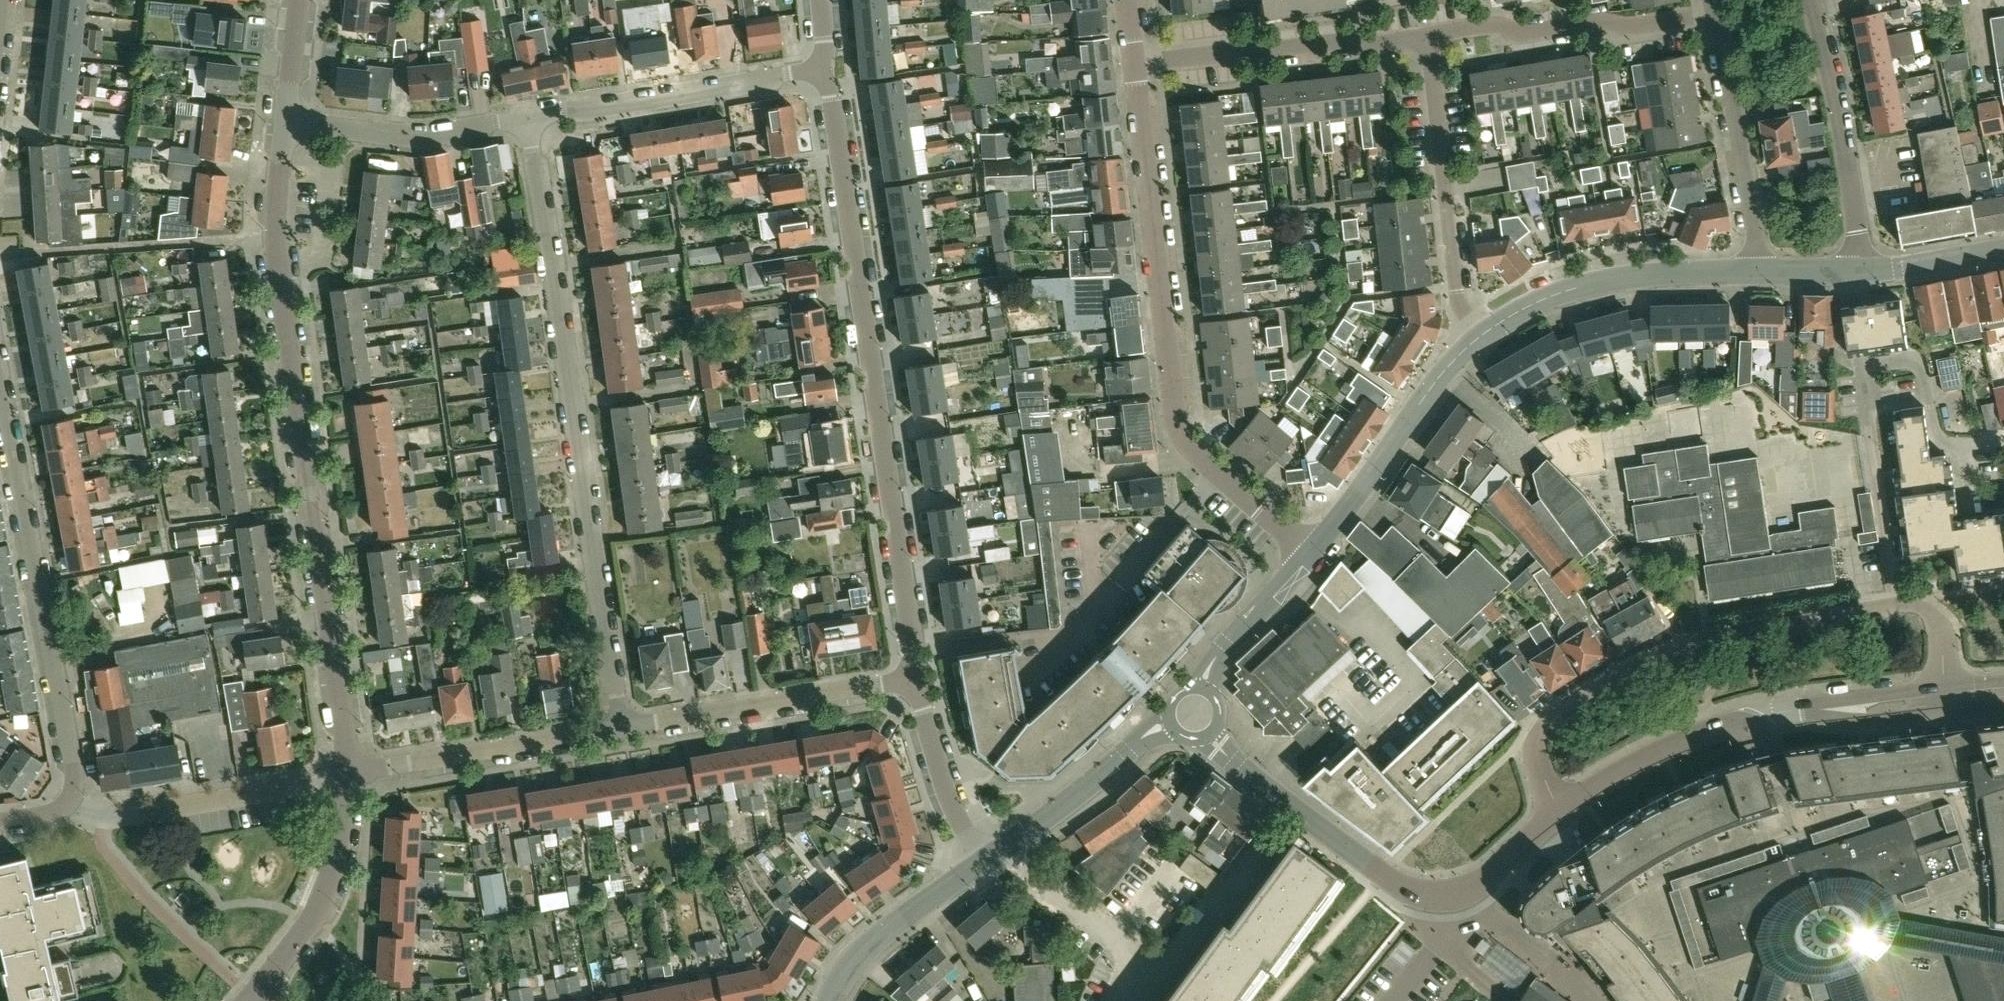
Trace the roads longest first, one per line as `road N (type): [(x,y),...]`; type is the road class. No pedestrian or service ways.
road 1 (tertiary): [(352,777),(278,262),(285,122)]
road 2 (residential): [(914,680),(861,293),(819,70)]
road 3 (residential): [(621,728),(527,120)]
road 4 (residential): [(1559,810),(1535,750),(1543,722),(1635,668),(1710,637),(1912,605),(1941,629),(1948,698)]
road 5 (residential): [(1314,550),(1176,428),(1134,65)]
road 6 (residential): [(70,800),(75,783),(0,389)]
road 7 (residential): [(1480,333),(1458,295),(1429,35)]
road 8 (residential): [(621,728),(914,680)]
road 9 (residential): [(1134,65),(1429,35)]
road 10 (residential): [(819,70),(527,120)]
road 11 (residential): [(1429,35),(1490,24),(1518,34),(1603,21),(1630,26),(1717,11)]
road 12 (residential): [(70,800),(102,819),(123,819),(352,777)]
road 13 (tertiary): [(1480,333),(1529,302),(1587,283),(1757,273)]
road 14 (residential): [(1863,271),(1810,0)]
road 15 (tertiary): [(1314,550),(1431,384),(1480,333)]
road 16 (residential): [(352,777),(621,728)]
road 17 (residential): [(1717,11),(1757,273)]
road 18 (tertiary): [(253,999),(326,896),(352,777)]
road 19 (residential): [(527,120),(438,135),(285,122)]
road 20 (residential): [(1396,884),(1229,756),(1211,734)]
road 21 (residential): [(1740,722),(1775,712),(1948,698)]
road 22 (tertiary): [(831,1000),(861,952),(984,863)]
road 23 (residential): [(1559,810),(1673,746),(1740,722)]
road 24 (tertiary): [(1010,845),(1170,723)]
road 25 (residential): [(984,863),(945,794),(914,680)]
road 26 (residential): [(1152,969),(1026,867),(1010,845)]
road 27 (tertiary): [(1202,687),(1208,668),(1314,550)]
road 28 (residential): [(1438,896),(1458,895),(1494,872),(1559,810)]
road 29 (tertiary): [(1863,271),(2003,247)]
road 30 (tertiary): [(285,122),(299,0)]
road 31 (residential): [(1396,1000),(1441,945),(1438,896)]

